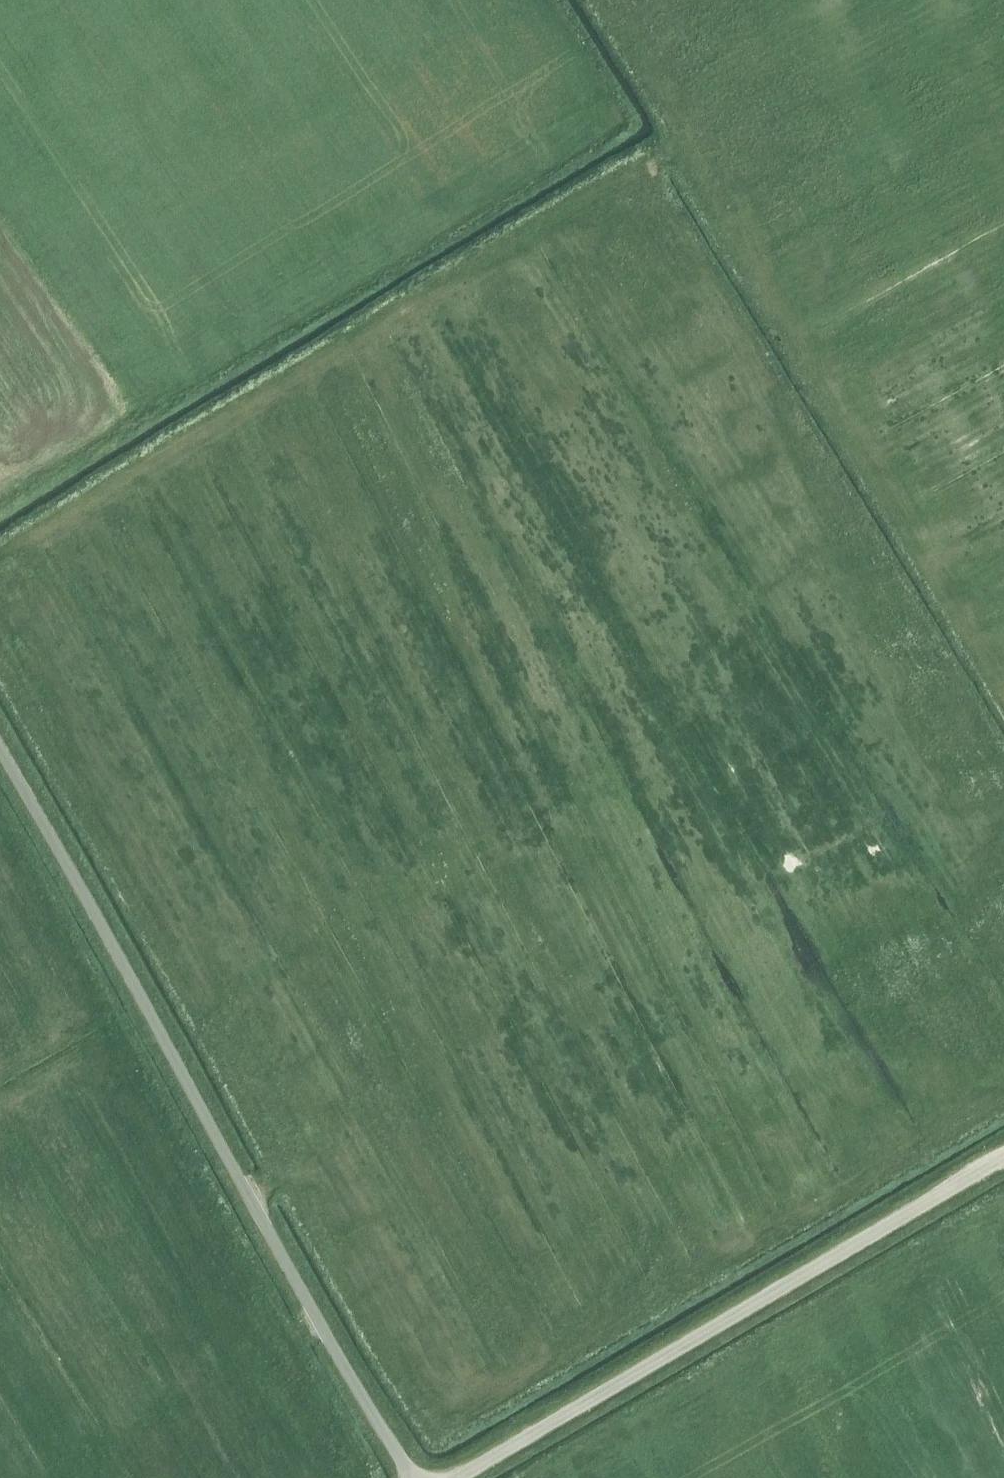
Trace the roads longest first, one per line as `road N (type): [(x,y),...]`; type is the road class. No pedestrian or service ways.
road 1 (unclassified): [(413,1477),(0,748)]
road 2 (unclassified): [(453,1477),(1003,1169)]

